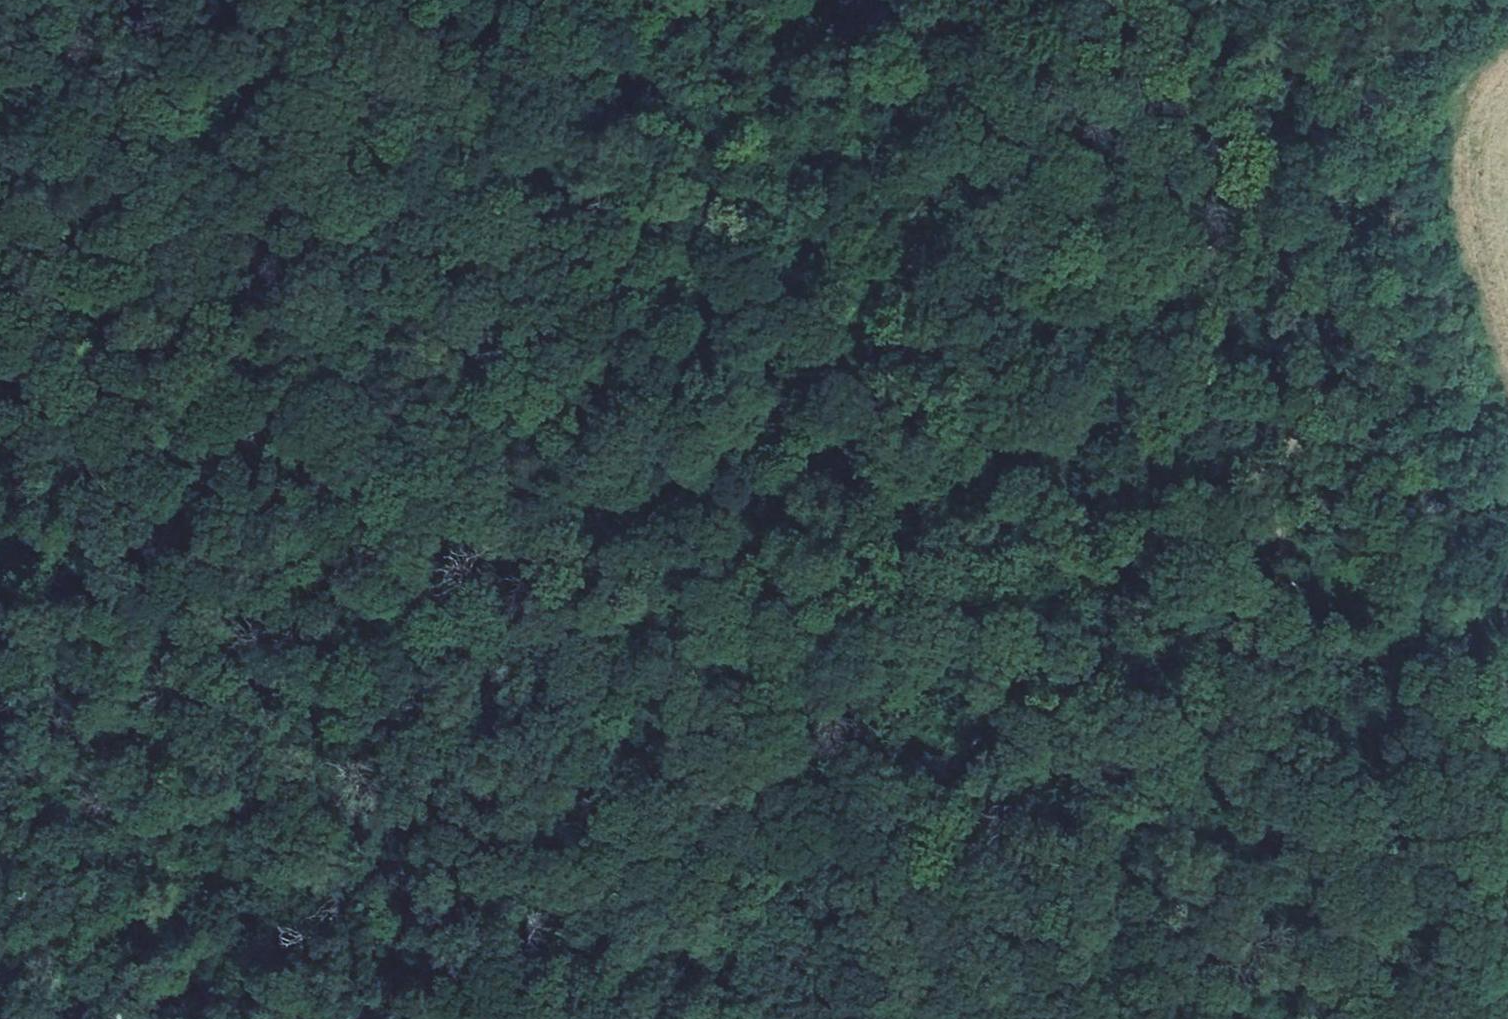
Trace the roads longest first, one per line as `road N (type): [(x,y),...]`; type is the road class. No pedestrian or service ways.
road 1 (track): [(703,1018),(821,347),(823,209),(916,160),(938,0)]
road 2 (track): [(87,0),(83,246),(157,933),(228,1018)]
road 3 (track): [(1118,0),(1208,154),(1258,1018)]

